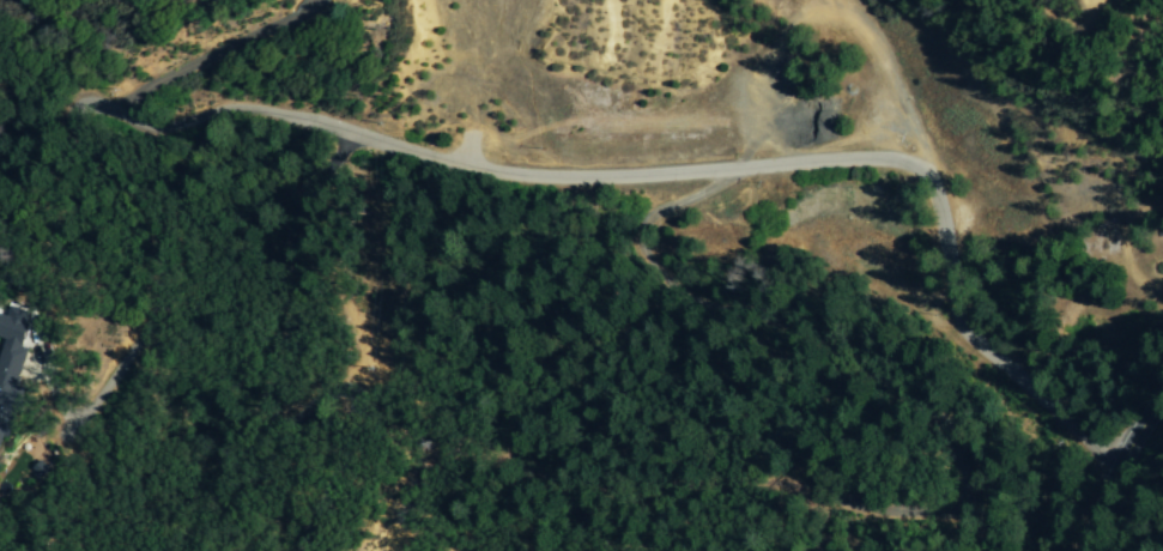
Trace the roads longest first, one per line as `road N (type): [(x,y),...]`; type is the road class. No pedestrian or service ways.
road 1 (tertiary): [(1077,550),(1108,464),(1162,381)]

